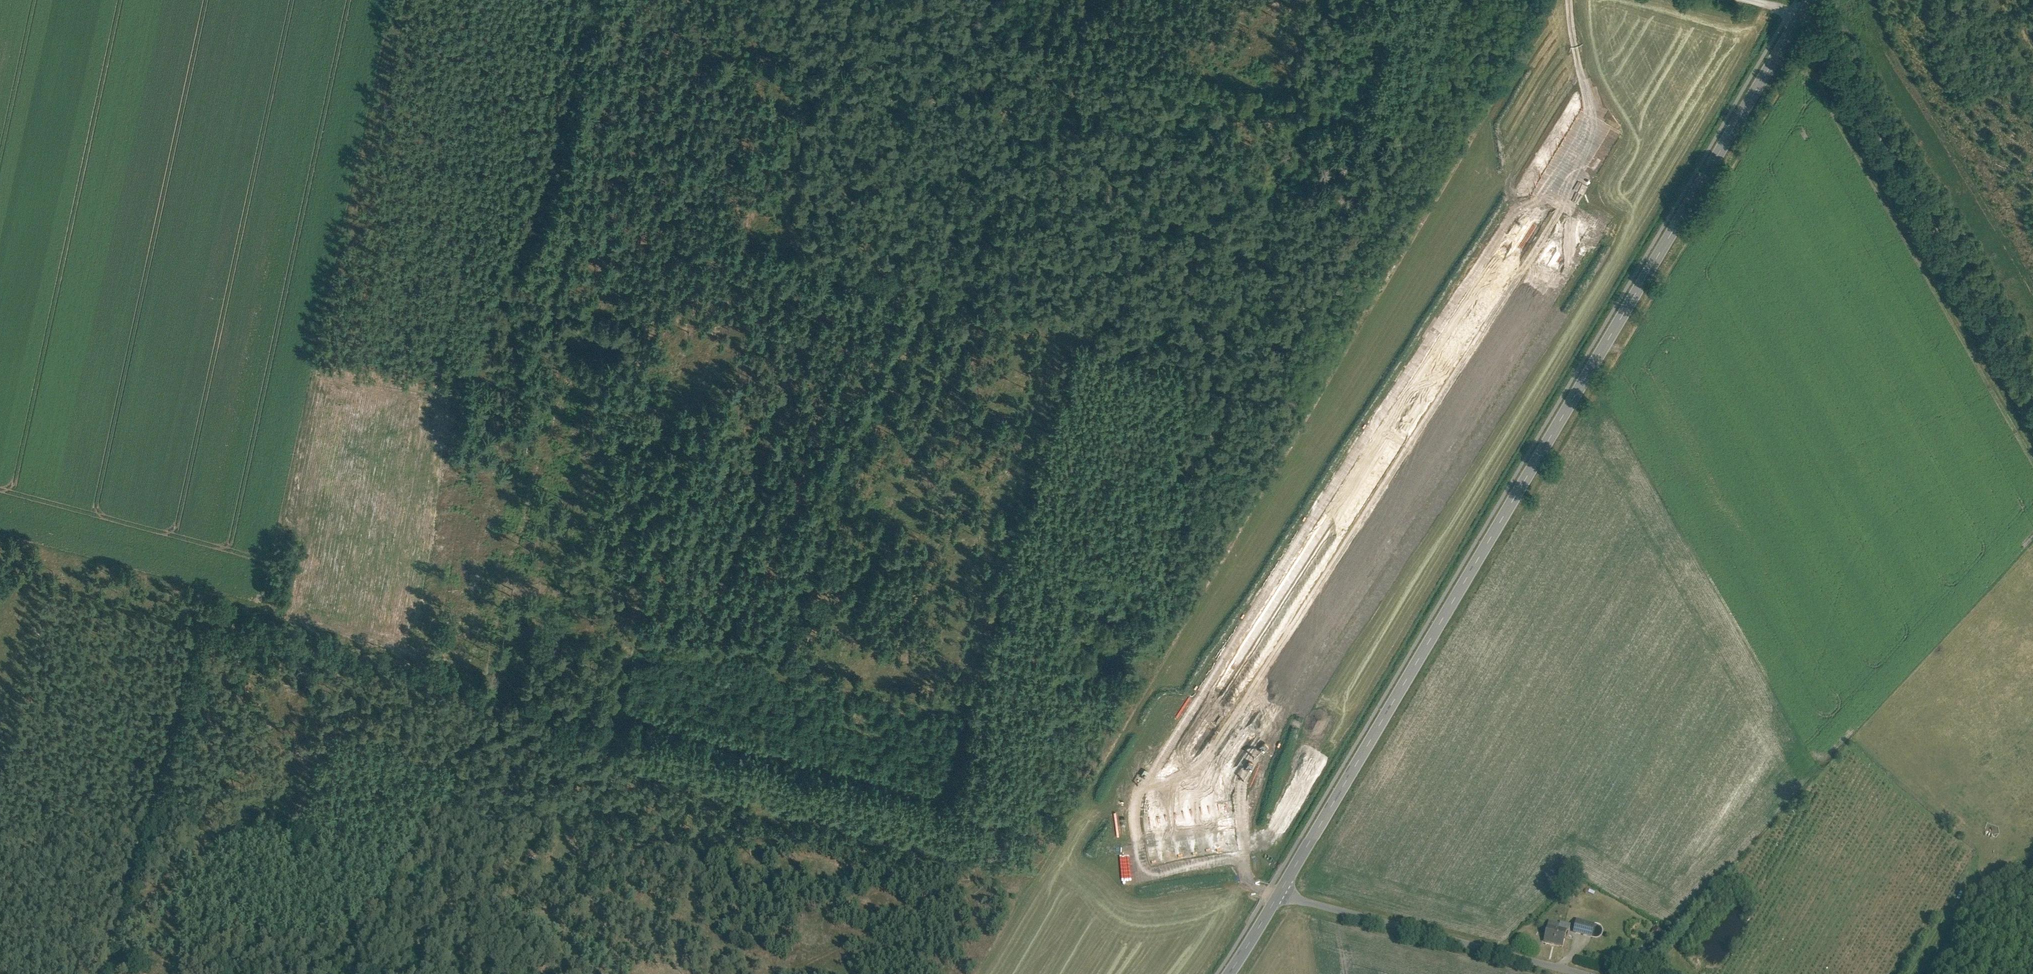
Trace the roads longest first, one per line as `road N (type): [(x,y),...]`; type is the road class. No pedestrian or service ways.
road 1 (tertiary): [(1280,893),(1809,0)]
road 2 (track): [(2032,392),(1804,8),(1750,0)]
road 3 (unclassified): [(1280,893),(1579,973)]

